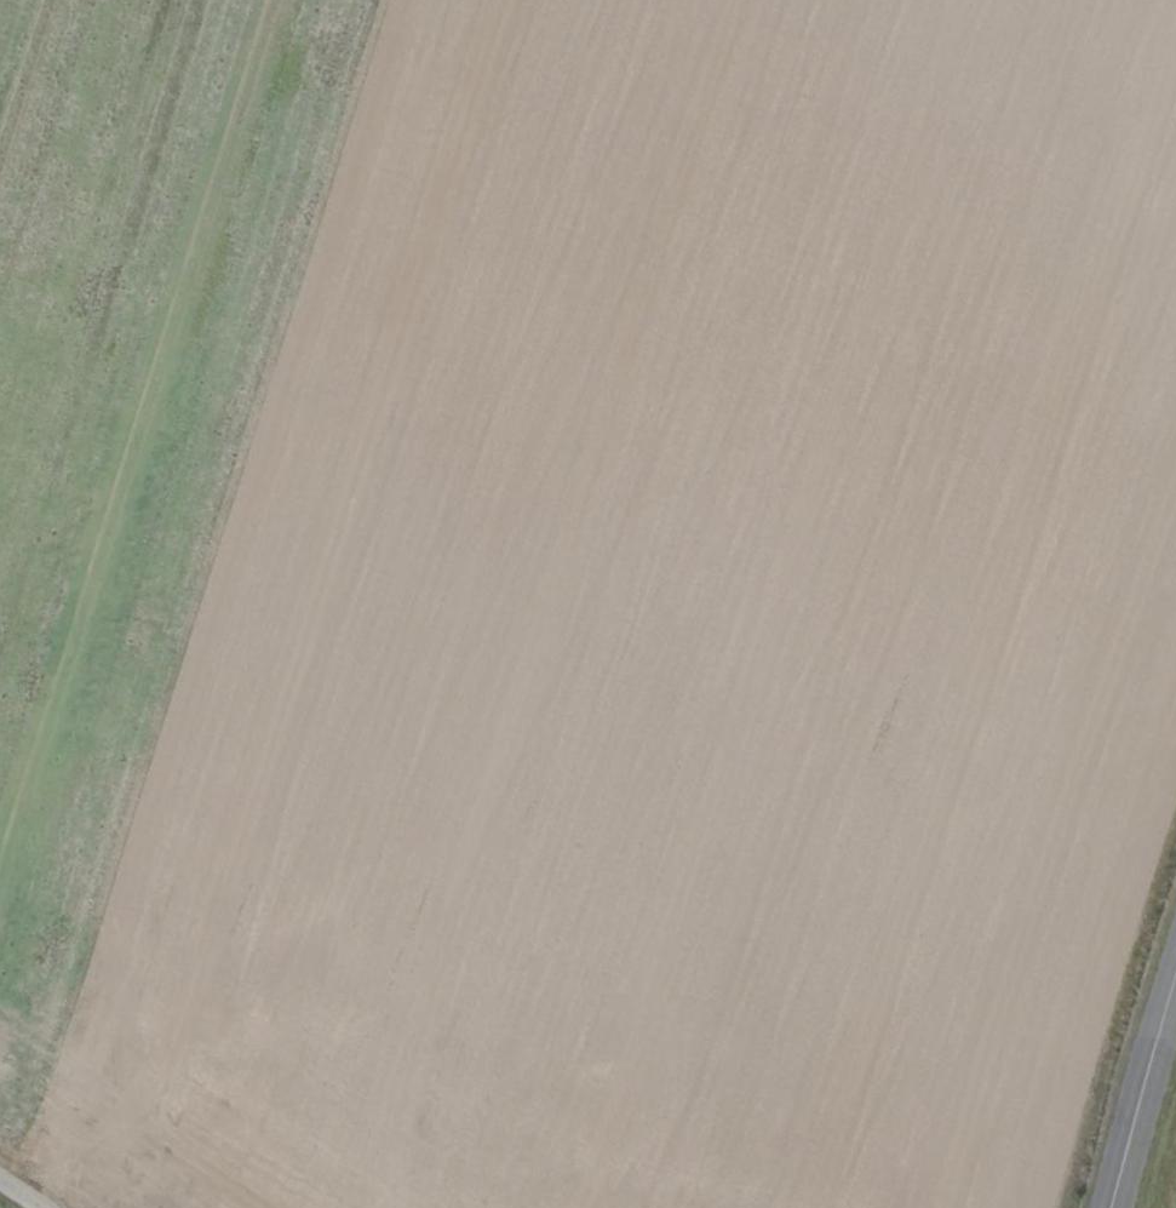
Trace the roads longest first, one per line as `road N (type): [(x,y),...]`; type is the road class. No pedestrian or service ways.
road 1 (tertiary): [(1104,1207),(1175,995)]

